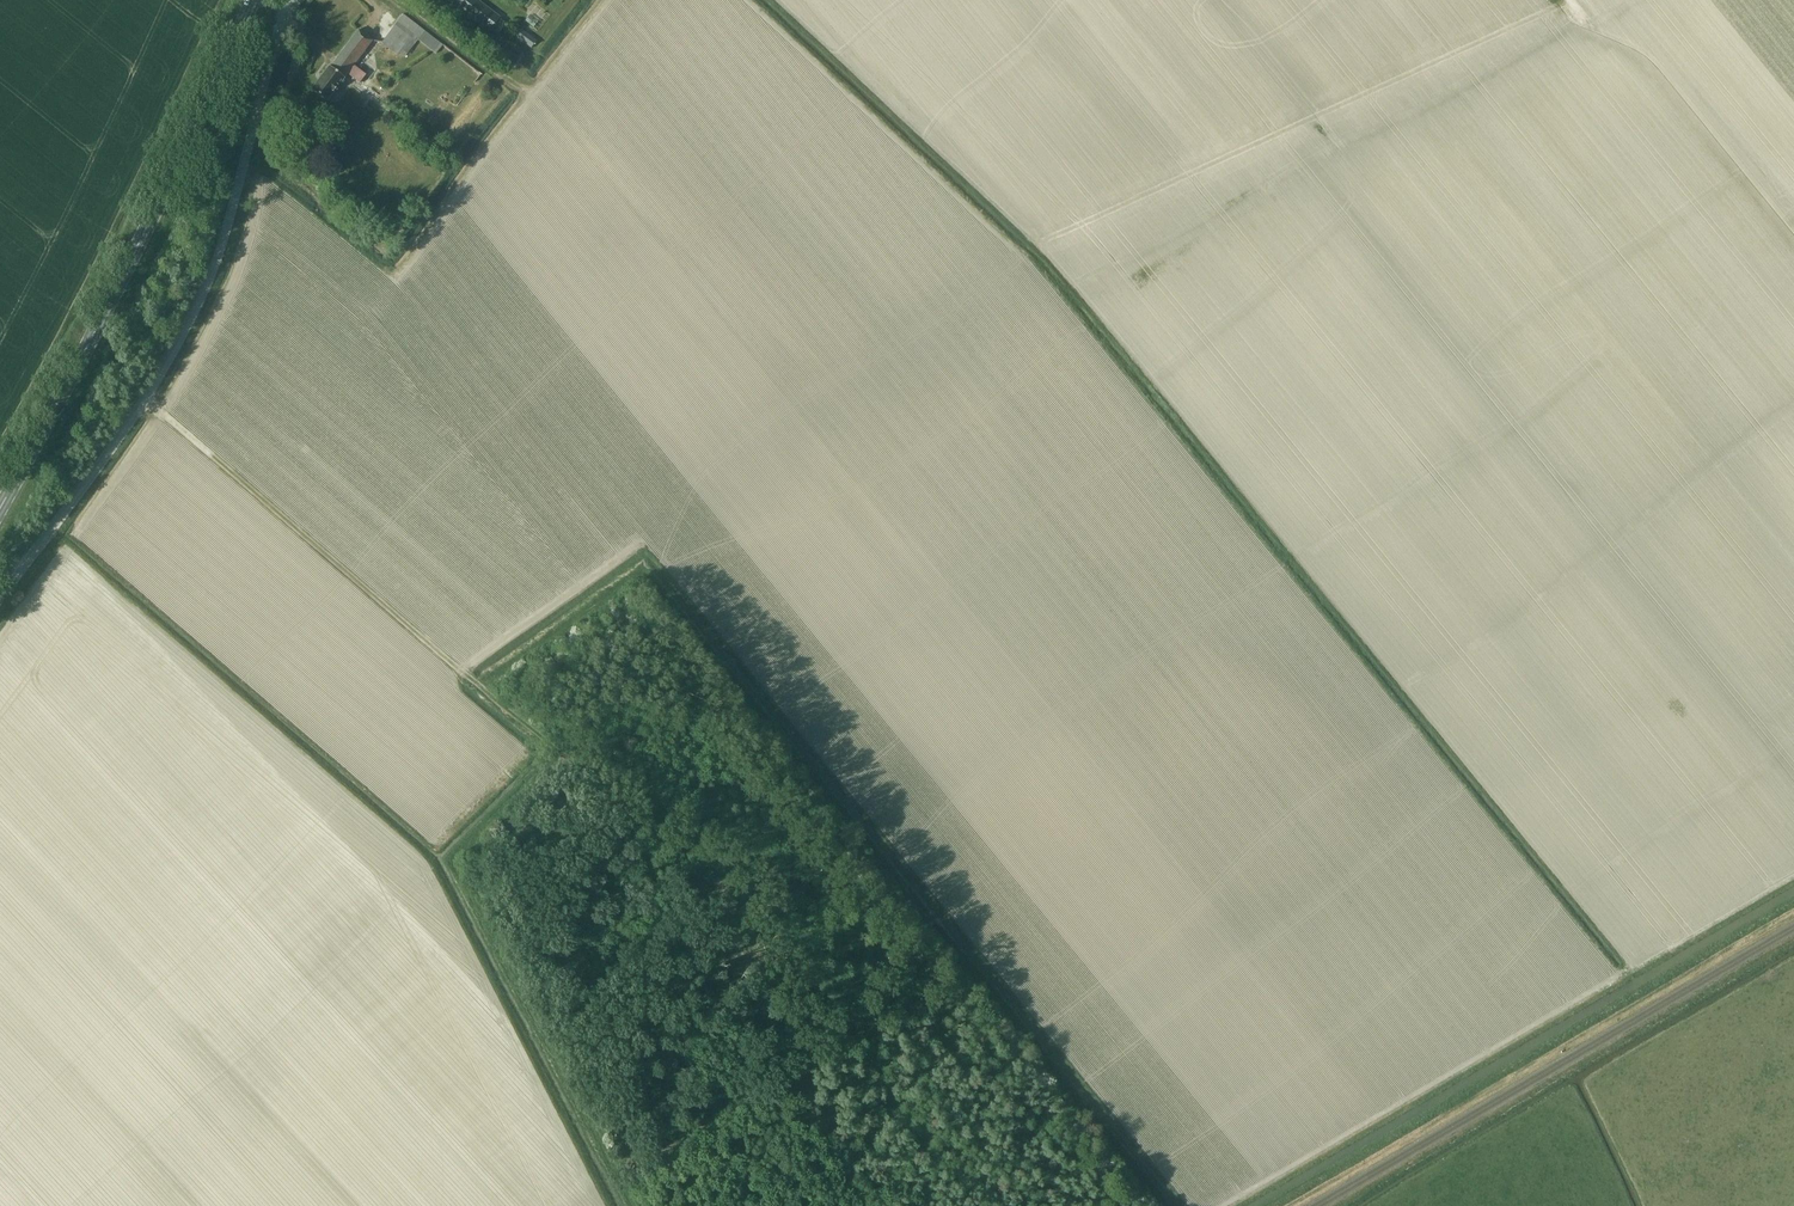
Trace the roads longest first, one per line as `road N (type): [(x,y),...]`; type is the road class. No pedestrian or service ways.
road 1 (unclassified): [(0,599),(145,397),(198,300),(285,13)]
road 2 (primary): [(0,503),(83,359),(253,0)]
road 3 (track): [(145,397),(475,682)]
road 4 (track): [(406,0),(524,93)]

